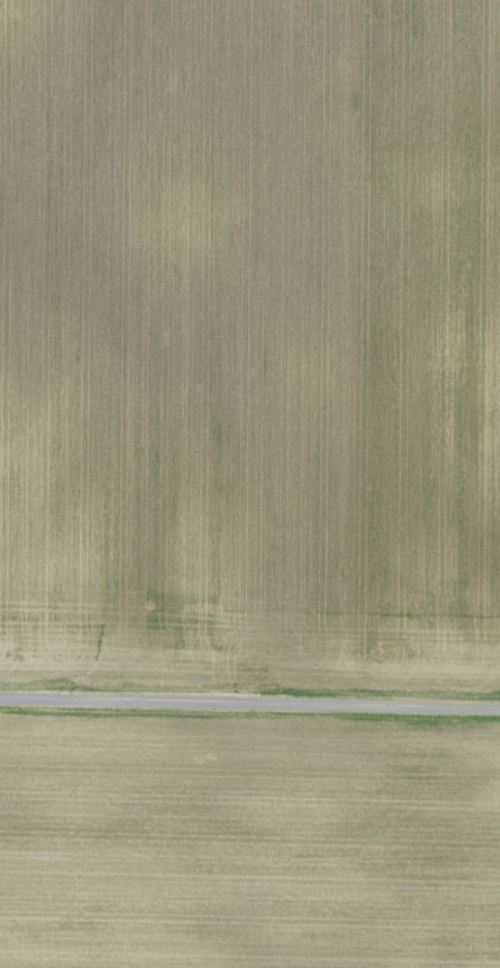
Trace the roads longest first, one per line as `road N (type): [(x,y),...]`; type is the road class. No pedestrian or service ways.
road 1 (residential): [(499,709),(0,698)]

